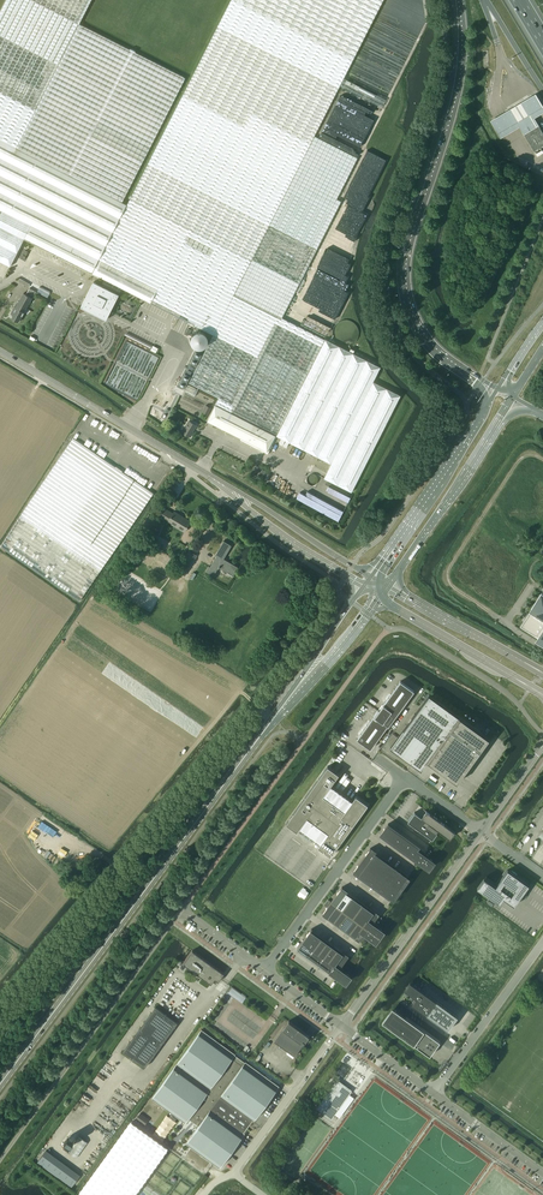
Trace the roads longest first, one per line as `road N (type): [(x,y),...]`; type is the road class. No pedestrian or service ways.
road 1 (secondary): [(0,1084),(272,720)]
road 2 (motorway): [(461,0),(462,82),(408,275),(427,334),(483,380)]
road 3 (unclassified): [(0,1011),(248,716),(272,720)]
road 4 (unclassified): [(264,971),(405,779),(480,833)]
road 5 (unclassified): [(0,1160),(181,911)]
road 6 (secondary): [(214,479),(0,351)]
road 7 (unclassified): [(341,1027),(480,833)]
road 8 (unclassified): [(262,1194),(240,1179),(239,1168),(341,1027)]
road 9 (secondary): [(483,411),(370,578)]
road 10 (secondary): [(387,586),(496,427)]
road 11 (unclassified): [(542,943),(433,1094)]
road 12 (secondary): [(370,578),(214,479)]
road 13 (secondary): [(214,479),(364,586)]
road 14 (secondary): [(527,663),(387,586)]
road 15 (secondary): [(378,597),(515,678)]
road 16 (secondary): [(364,586),(281,709)]
road 17 (secondary): [(281,709),(378,597)]
road 18 (unclassified): [(542,1173),(433,1094)]

